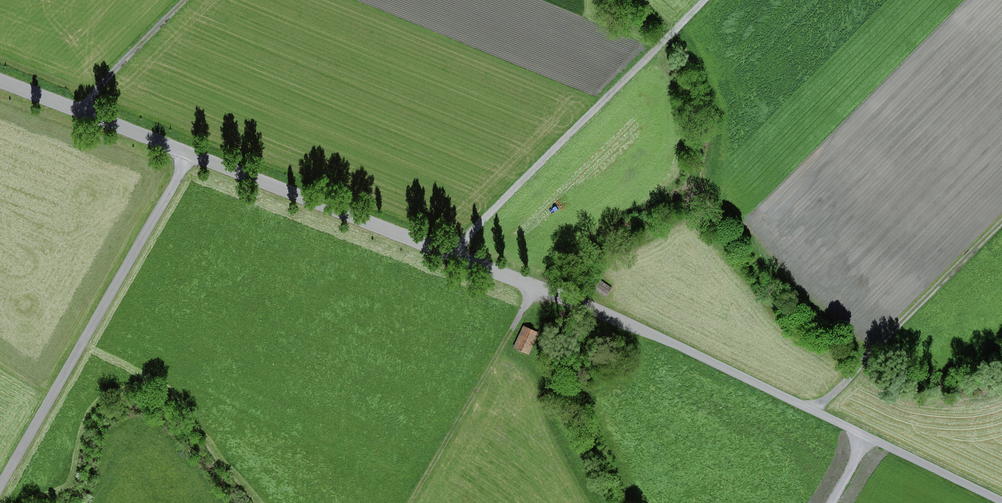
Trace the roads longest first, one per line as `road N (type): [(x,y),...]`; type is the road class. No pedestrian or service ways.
road 1 (unclassified): [(1001,501),(630,323),(193,154)]
road 2 (unclassified): [(0,491),(193,154)]
road 3 (track): [(450,255),(704,0)]
road 4 (track): [(1001,226),(816,413)]
road 5 (track): [(537,287),(411,502)]
road 6 (unclassified): [(193,154),(0,77)]
road 7 (track): [(83,109),(186,0)]

